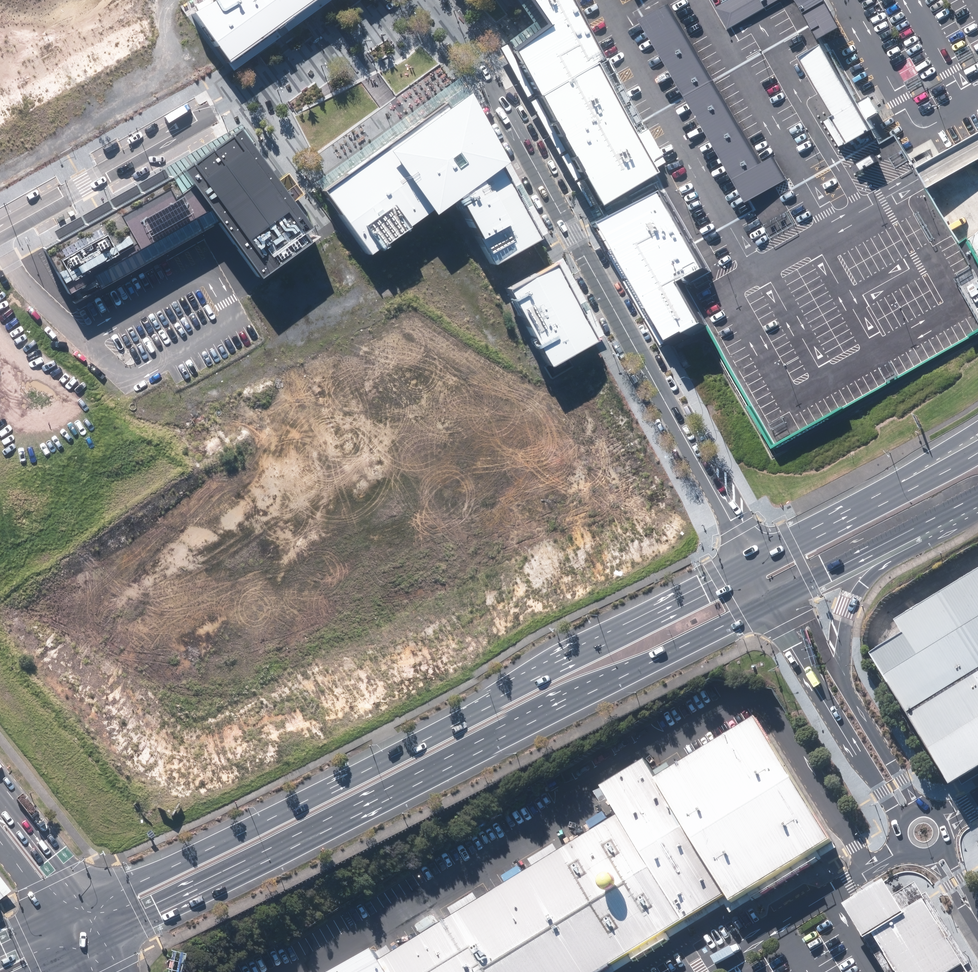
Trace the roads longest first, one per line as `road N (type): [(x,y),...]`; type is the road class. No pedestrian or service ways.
road 1 (secondary): [(72,913),(539,677),(752,559)]
road 2 (secondary): [(767,606),(92,945)]
road 3 (unclassified): [(752,559),(484,71)]
road 4 (tertiary): [(910,531),(860,586),(843,661),(844,685),(919,807)]
road 5 (unclassified): [(0,232),(244,95)]
road 6 (secondary): [(752,559),(977,435)]
road 7 (tertiary): [(900,823),(767,606)]
road 8 (residential): [(244,95),(416,0)]
road 9 (secondary): [(910,531),(767,606)]
road 10 (tertiary): [(0,807),(50,859),(72,913)]

